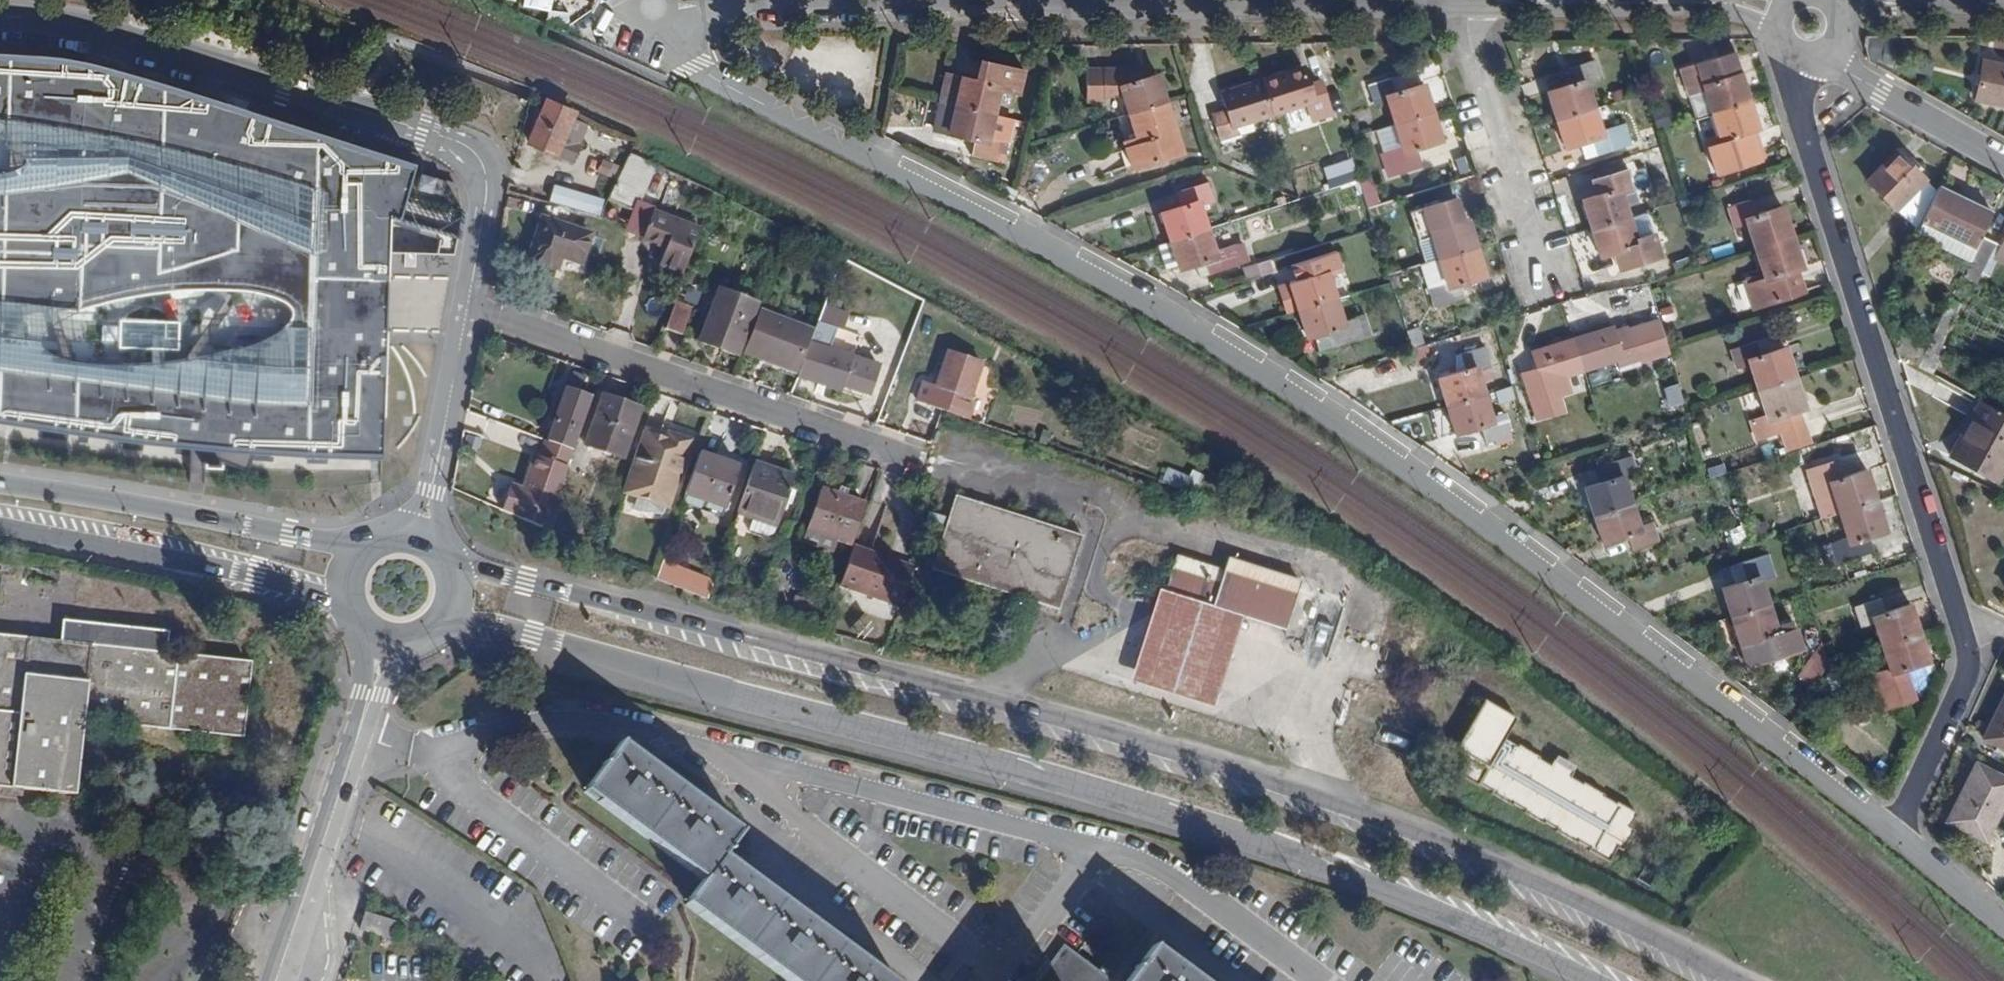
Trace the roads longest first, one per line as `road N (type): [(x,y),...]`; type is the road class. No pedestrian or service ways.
road 1 (residential): [(649,13),(694,70),(1117,285),(1276,382),(1587,597),(1896,831)]
road 2 (primary): [(1720,980),(1657,945),(1460,861),(1206,776),(525,585),(440,572)]
road 3 (primary): [(428,622),(533,634),(837,734),(1246,841),(1519,946),(1584,980)]
road 4 (residential): [(1299,980),(1108,853),(548,722),(441,763),(355,737)]
road 5 (residential): [(466,308),(491,172),(467,151),(57,24),(0,18)]
road 6 (residential): [(1961,626),(1802,115),(1798,58)]
road 7 (residential): [(466,308),(918,461)]
road 8 (tertiary): [(1448,0),(1047,7)]
road 9 (tertiary): [(1047,7),(738,1),(649,13)]
road 10 (primary): [(373,556),(290,534),(0,486)]
road 11 (primary): [(0,520),(256,574),(363,611)]
road 12 (residential): [(1448,0),(1546,269)]
road 13 (residential): [(355,737),(280,980)]
road 14 (residential): [(417,549),(466,308)]
road 15 (residential): [(1896,831),(1966,682),(1961,626)]
road 16 (residential): [(1827,57),(2003,161)]
road 17 (tertiary): [(2003,1),(1842,2)]
road 18 (residential): [(1896,831),(2003,924)]

